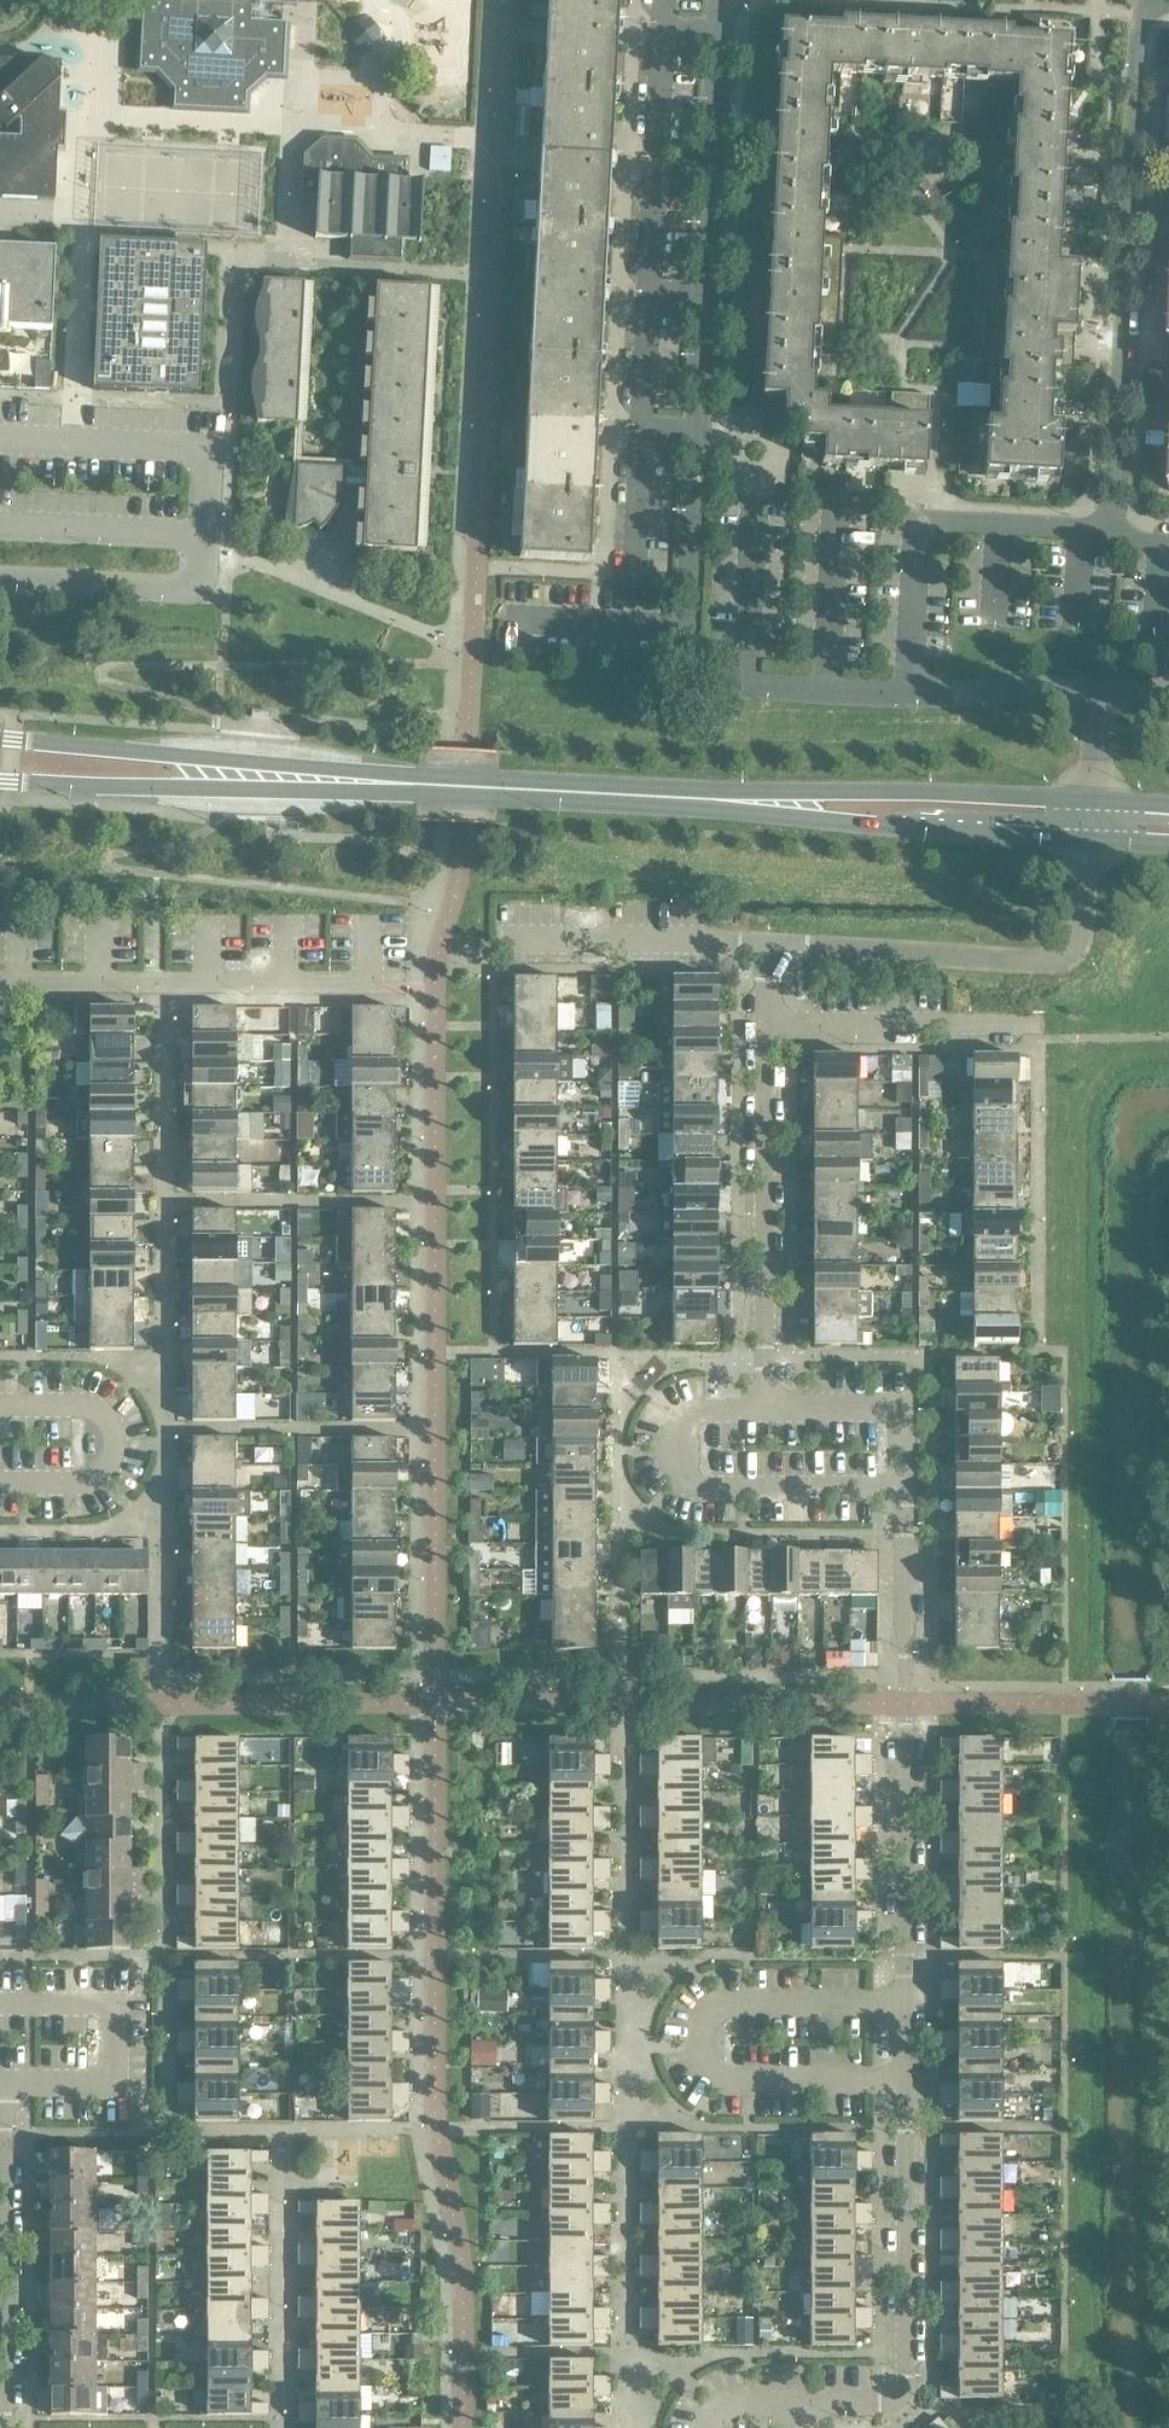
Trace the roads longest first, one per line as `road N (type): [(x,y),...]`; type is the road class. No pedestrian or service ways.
road 1 (residential): [(1110,529),(1137,112),(1150,6),(1168,8)]
road 2 (residential): [(903,2008),(908,1489)]
road 3 (residential): [(909,699),(743,693),(711,685),(696,671),(699,438)]
road 4 (residential): [(903,2084),(728,2082),(703,2061),(701,2038),(726,2008),(903,2008)]
road 5 (residential): [(795,2421),(823,2402),(903,2397),(903,2084)]
road 6 (residential): [(768,950),(1057,959),(1094,925),(1098,841)]
road 7 (tertiary): [(397,784),(0,740)]
road 8 (tertiary): [(0,781),(281,791),(397,784)]
road 9 (tertiary): [(717,801),(882,827),(1098,841)]
road 10 (tertiary): [(1099,800),(883,792),(717,801)]
road 11 (residential): [(765,1404),(698,1411),(676,1426),(676,1472),(713,1492),(908,1489)]
road 12 (residential): [(765,1404),(765,1027)]
road 13 (residential): [(1110,529),(917,519),(909,699)]
road 14 (residential): [(369,985),(0,984)]
road 15 (residential): [(0,2427),(1,2090)]
road 16 (residential): [(768,950),(439,947)]
road 17 (residential): [(1,2090),(119,2089),(119,2005),(0,2005)]
road 18 (tertiary): [(397,784),(717,801)]
road 19 (residential): [(765,1027),(1037,1029)]
road 20 (residential): [(661,34),(648,295)]
road 21 (residential): [(703,295),(712,38)]
road 22 (residential): [(0,581),(174,593),(197,587),(206,537)]
road 23 (residential): [(908,1489),(907,1427),(897,1405),(765,1404)]
road 24 (residential): [(1102,693),(909,699)]
road 25 (residential): [(699,438),(703,295)]
road 26 (residential): [(640,434),(634,575)]
road 27 (residential): [(648,295),(640,434)]

